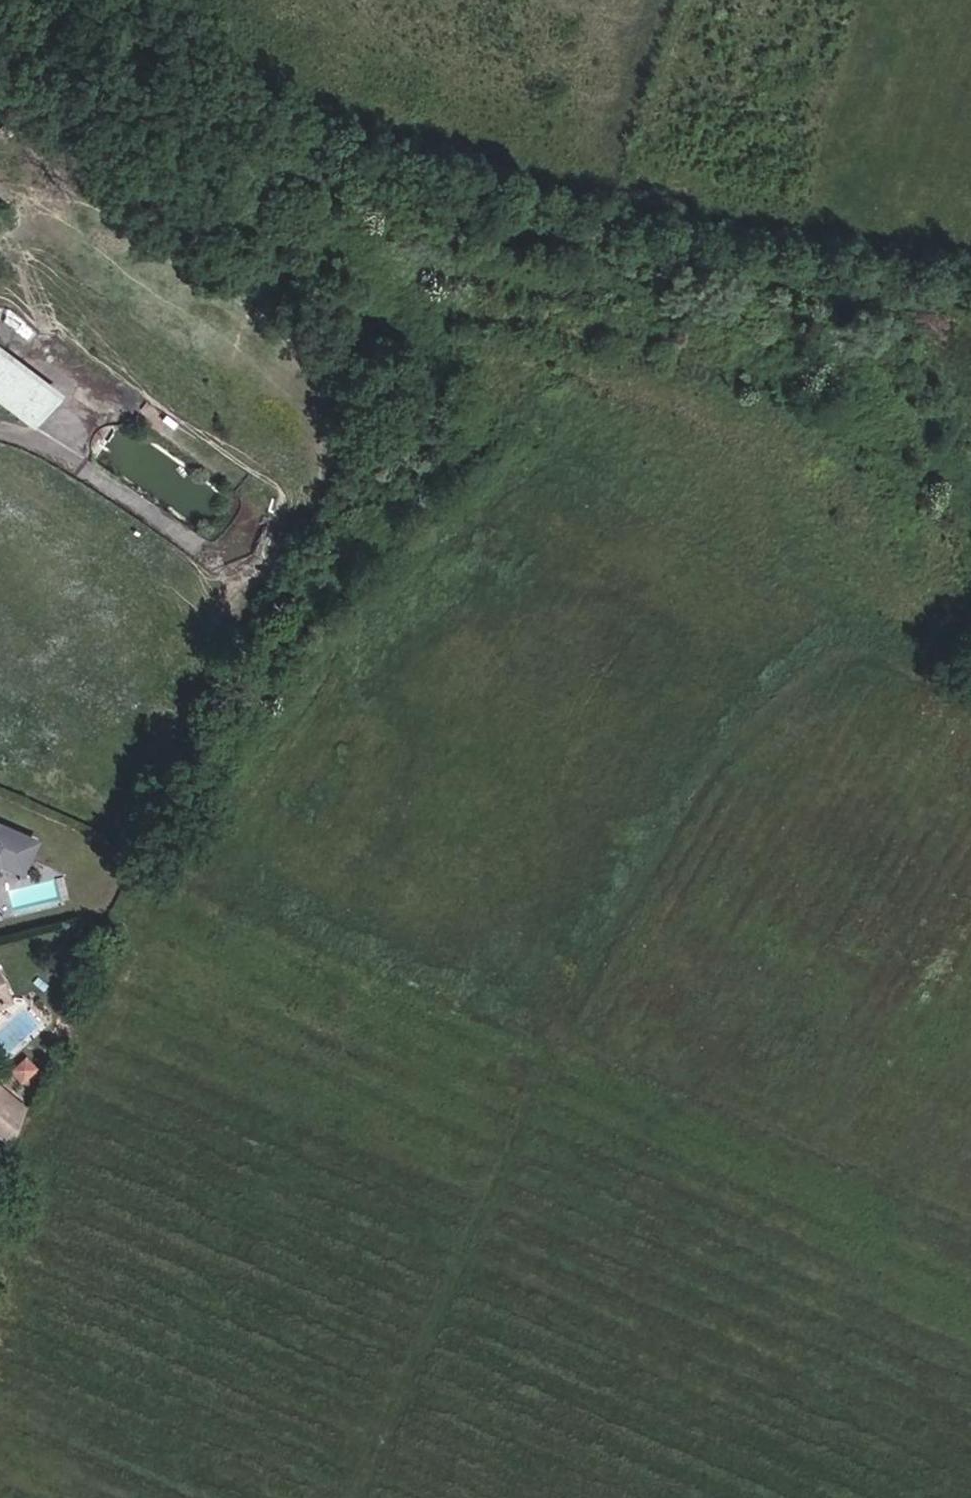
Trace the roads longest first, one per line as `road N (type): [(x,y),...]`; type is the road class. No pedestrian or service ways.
road 1 (residential): [(0,427),(57,451),(194,542)]

